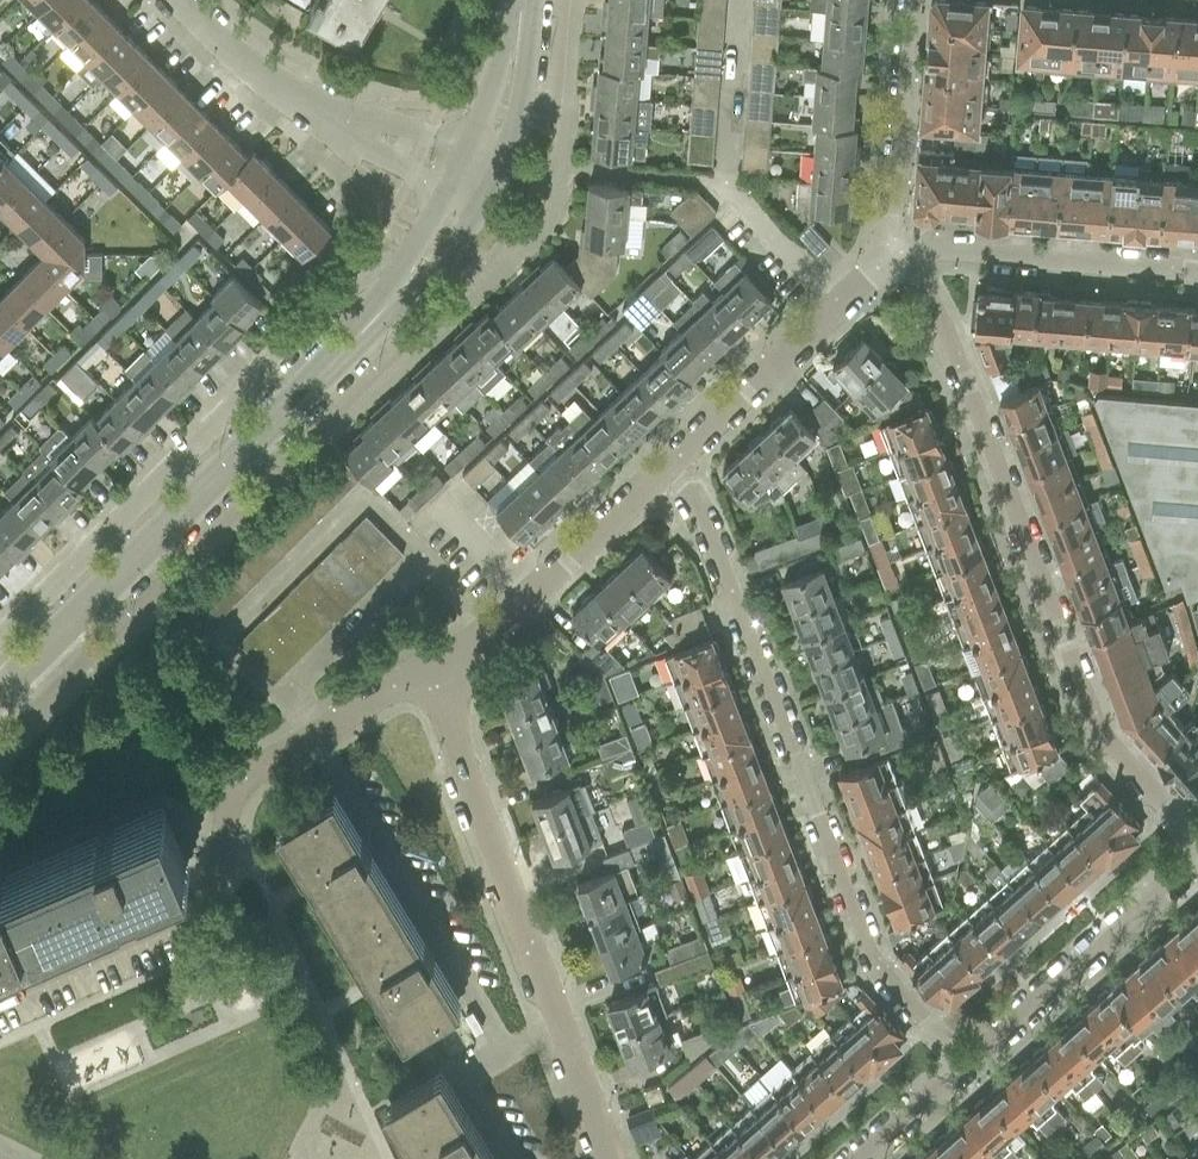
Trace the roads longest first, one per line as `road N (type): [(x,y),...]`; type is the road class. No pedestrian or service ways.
road 1 (residential): [(893,248),(946,334),(1100,731),(1197,845)]
road 2 (residential): [(963,1064),(868,947),(714,545),(667,471)]
road 3 (tertiary): [(0,696),(336,362),(412,274)]
road 4 (residential): [(0,993),(189,909),(218,880),(230,805),(245,785),(427,674)]
road 5 (residential): [(412,274),(356,281),(0,638)]
road 6 (residential): [(609,1158),(427,674)]
road 7 (residential): [(667,471),(893,248)]
road 8 (residential): [(427,674),(483,638),(667,471)]
road 9 (residential): [(963,1064),(1197,857)]
road 10 (residential): [(1197,272),(893,248)]
road 11 (residential): [(893,248),(910,0)]
road 12 (residential): [(175,0),(256,79),(337,135)]
road 13 (tertiary): [(459,198),(511,66),(527,0)]
road 14 (residential): [(857,1158),(963,1064)]
road 15 (residential): [(459,198),(337,135)]

